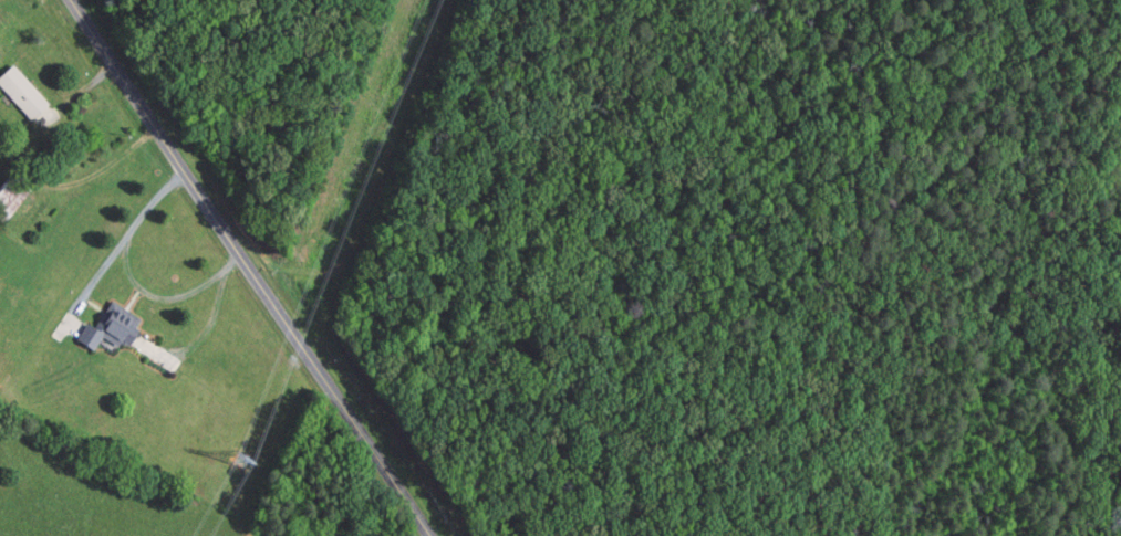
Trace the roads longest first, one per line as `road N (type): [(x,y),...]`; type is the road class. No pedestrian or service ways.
road 1 (residential): [(429,535),(69,0)]

